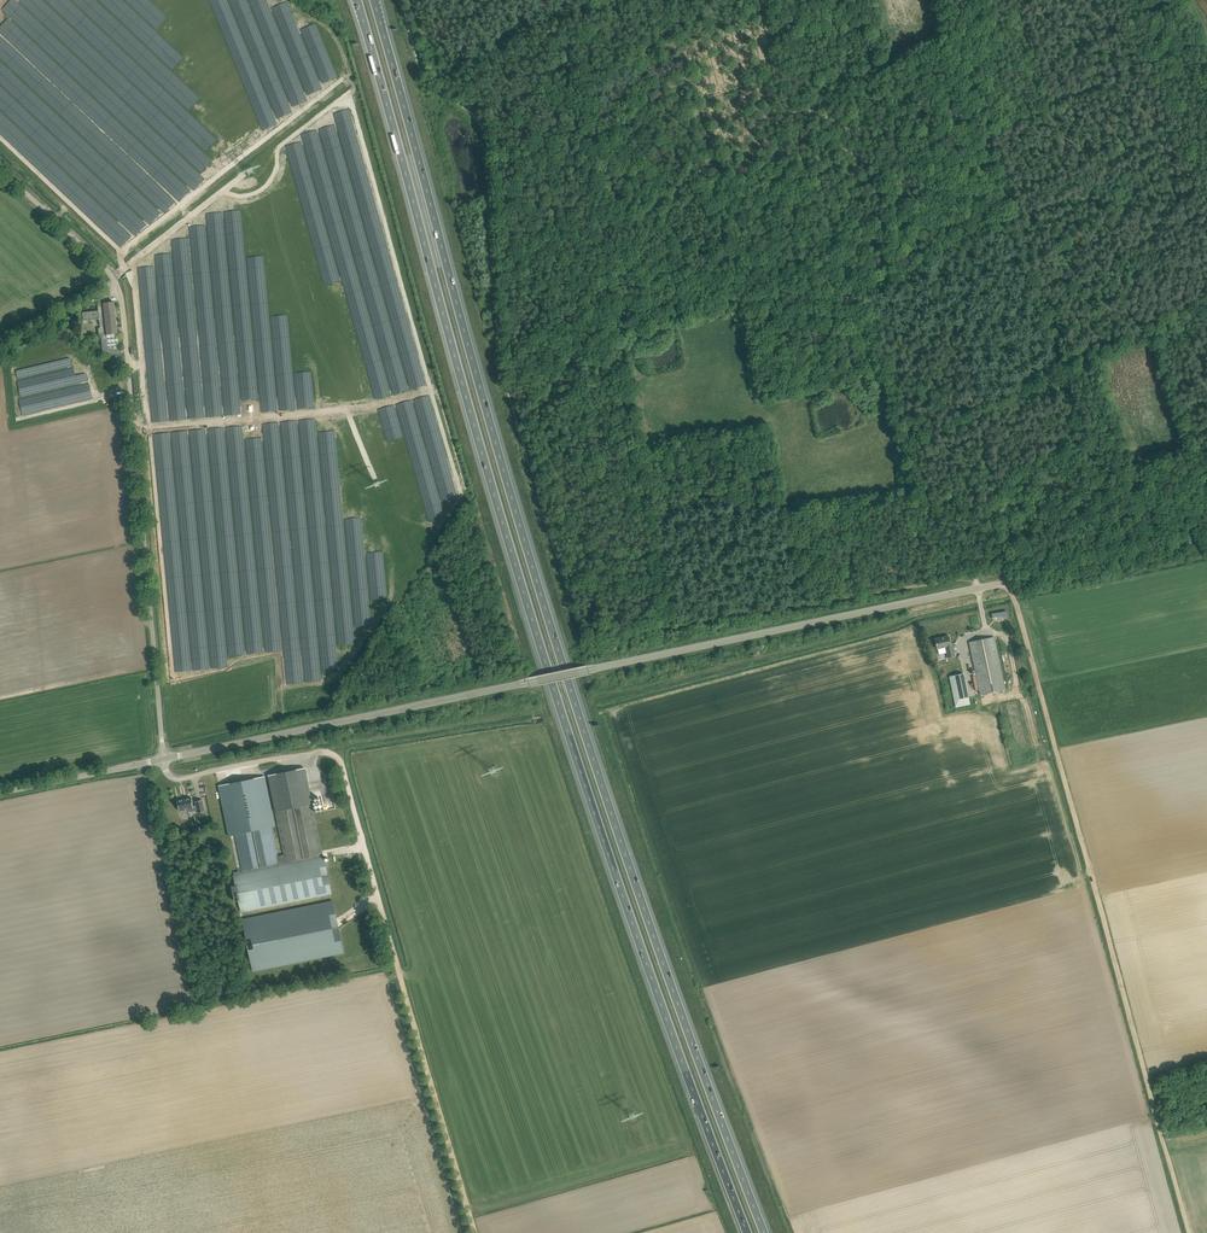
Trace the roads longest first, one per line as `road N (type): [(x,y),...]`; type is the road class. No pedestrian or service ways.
road 1 (motorway): [(767,1232),(674,994),(574,696),(374,0)]
road 2 (motorway): [(358,0),(558,702),(748,1232)]
road 3 (unclassified): [(165,760),(1206,540)]
road 4 (track): [(403,0),(425,80),(477,119),(485,138),(500,366),(576,618),(593,636),(669,624)]
road 5 (track): [(1188,1232),(1008,582)]
road 6 (unclassified): [(165,760),(123,302),(106,268),(0,168)]
road 7 (track): [(475,1232),(348,778)]
road 8 (track): [(134,425),(345,409),(373,472)]
road 9 (track): [(1120,558),(1039,294)]
road 10 (unclassified): [(348,778),(334,756),(319,753),(183,780),(171,778),(165,760)]
road 11 (unclassified): [(0,793),(165,760)]
road 12 (track): [(113,278),(243,178)]

